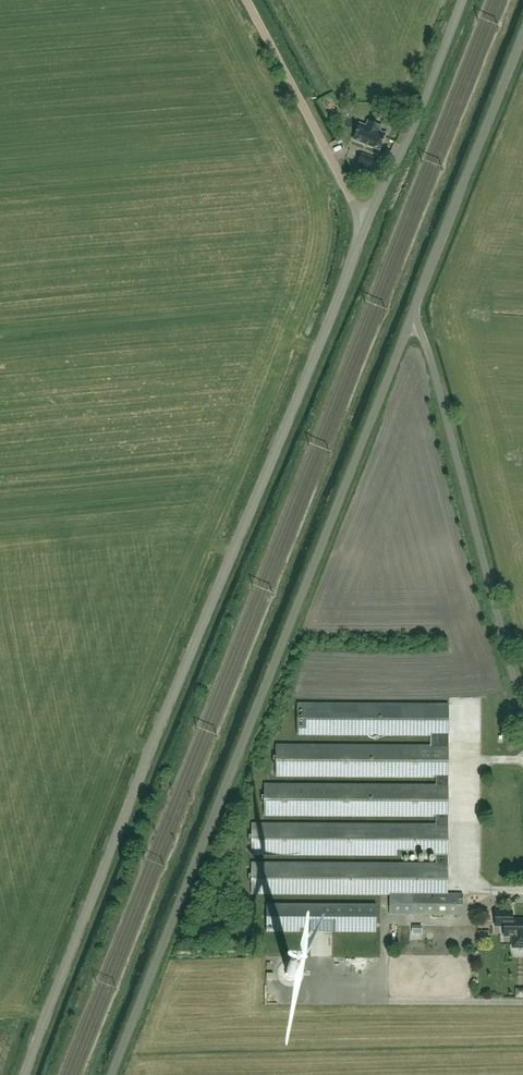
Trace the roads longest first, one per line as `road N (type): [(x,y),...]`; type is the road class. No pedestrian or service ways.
road 1 (unclassified): [(25,1074),(364,224)]
road 2 (unclassified): [(112,1074),(411,320)]
road 3 (unclassified): [(522,710),(425,340),(411,320)]
road 4 (unclassified): [(411,320),(522,38)]
road 5 (unclassified): [(364,224),(245,0)]
road 6 (unclassified): [(364,224),(408,140),(463,0)]

